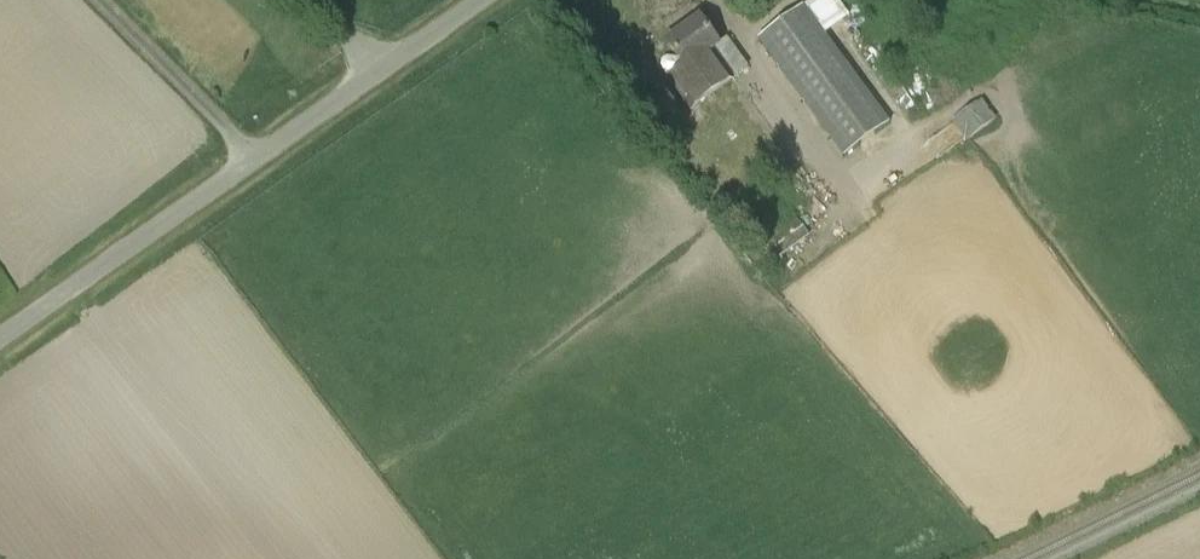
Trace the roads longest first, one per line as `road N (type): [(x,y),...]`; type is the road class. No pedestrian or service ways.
road 1 (unclassified): [(0,337),(480,0)]

